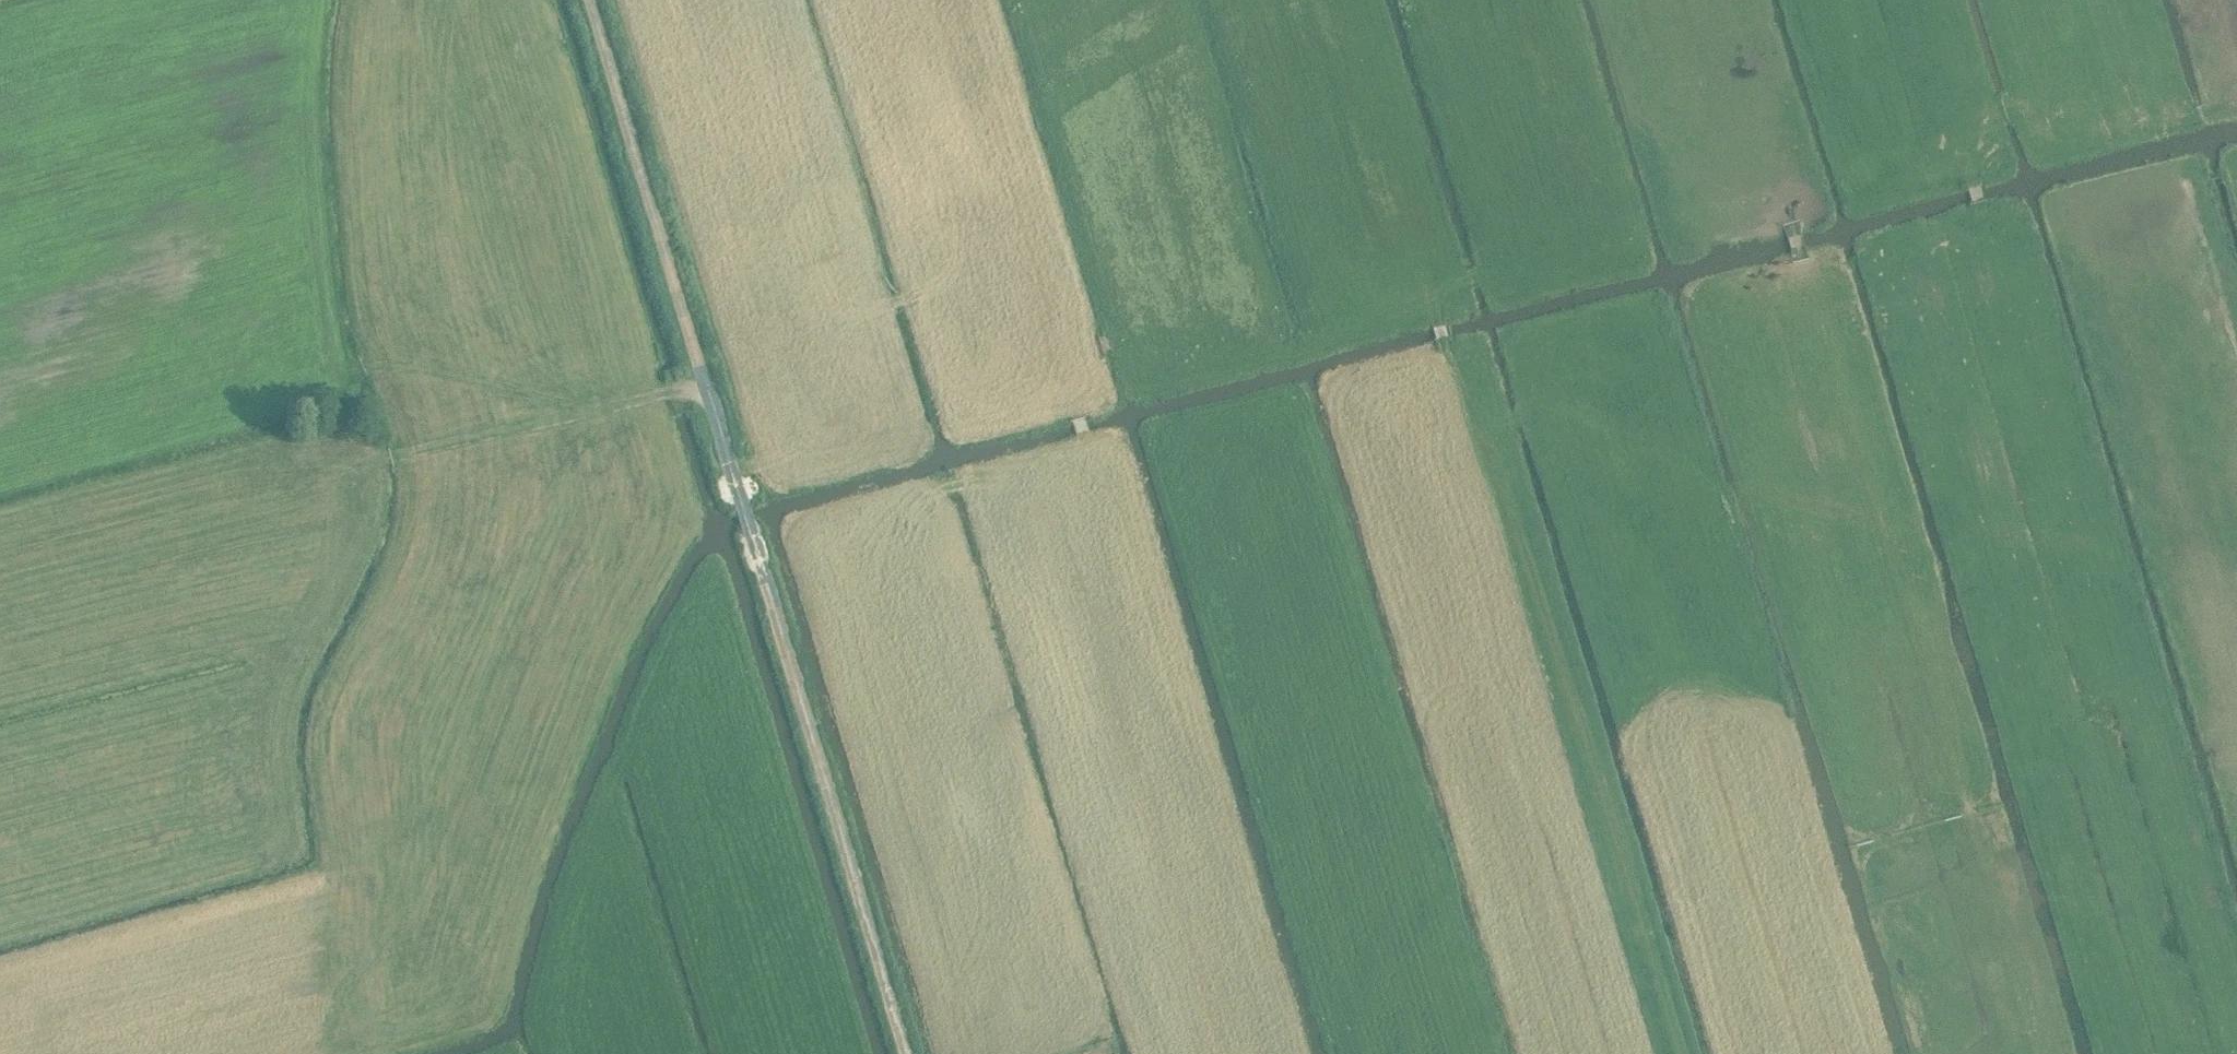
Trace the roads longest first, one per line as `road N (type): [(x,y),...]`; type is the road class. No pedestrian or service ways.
road 1 (track): [(706,386),(412,454),(407,524),(323,715),(327,875),(0,970)]
road 2 (track): [(907,1053),(706,386)]
road 3 (track): [(706,386),(590,0)]
road 4 (track): [(578,418),(426,358),(330,374)]

